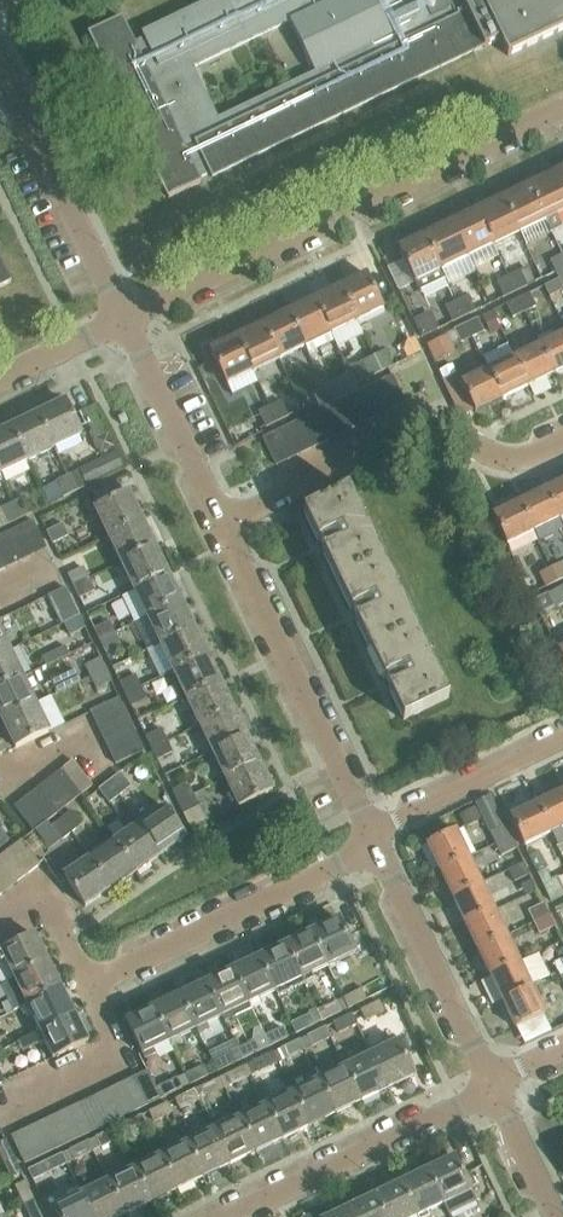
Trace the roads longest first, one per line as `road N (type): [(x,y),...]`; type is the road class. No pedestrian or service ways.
road 1 (residential): [(126,324),(562,109)]
road 2 (residential): [(562,446),(507,467),(462,454),(432,421),(219,520)]
road 3 (residential): [(370,833),(219,520)]
road 4 (residential): [(382,855),(93,995)]
road 5 (residential): [(231,1216),(495,1089)]
road 6 (residential): [(126,324),(0,66)]
road 7 (residential): [(495,1089),(382,855)]
road 8 (residential): [(219,520),(126,324)]
road 9 (residential): [(370,833),(562,741)]
road 10 (residential): [(93,995),(117,1061),(2,1114)]
road 11 (residential): [(93,995),(46,897),(0,919)]
road 12 (residential): [(553,1216),(495,1089)]
road 13 (residential): [(0,384),(126,324)]

